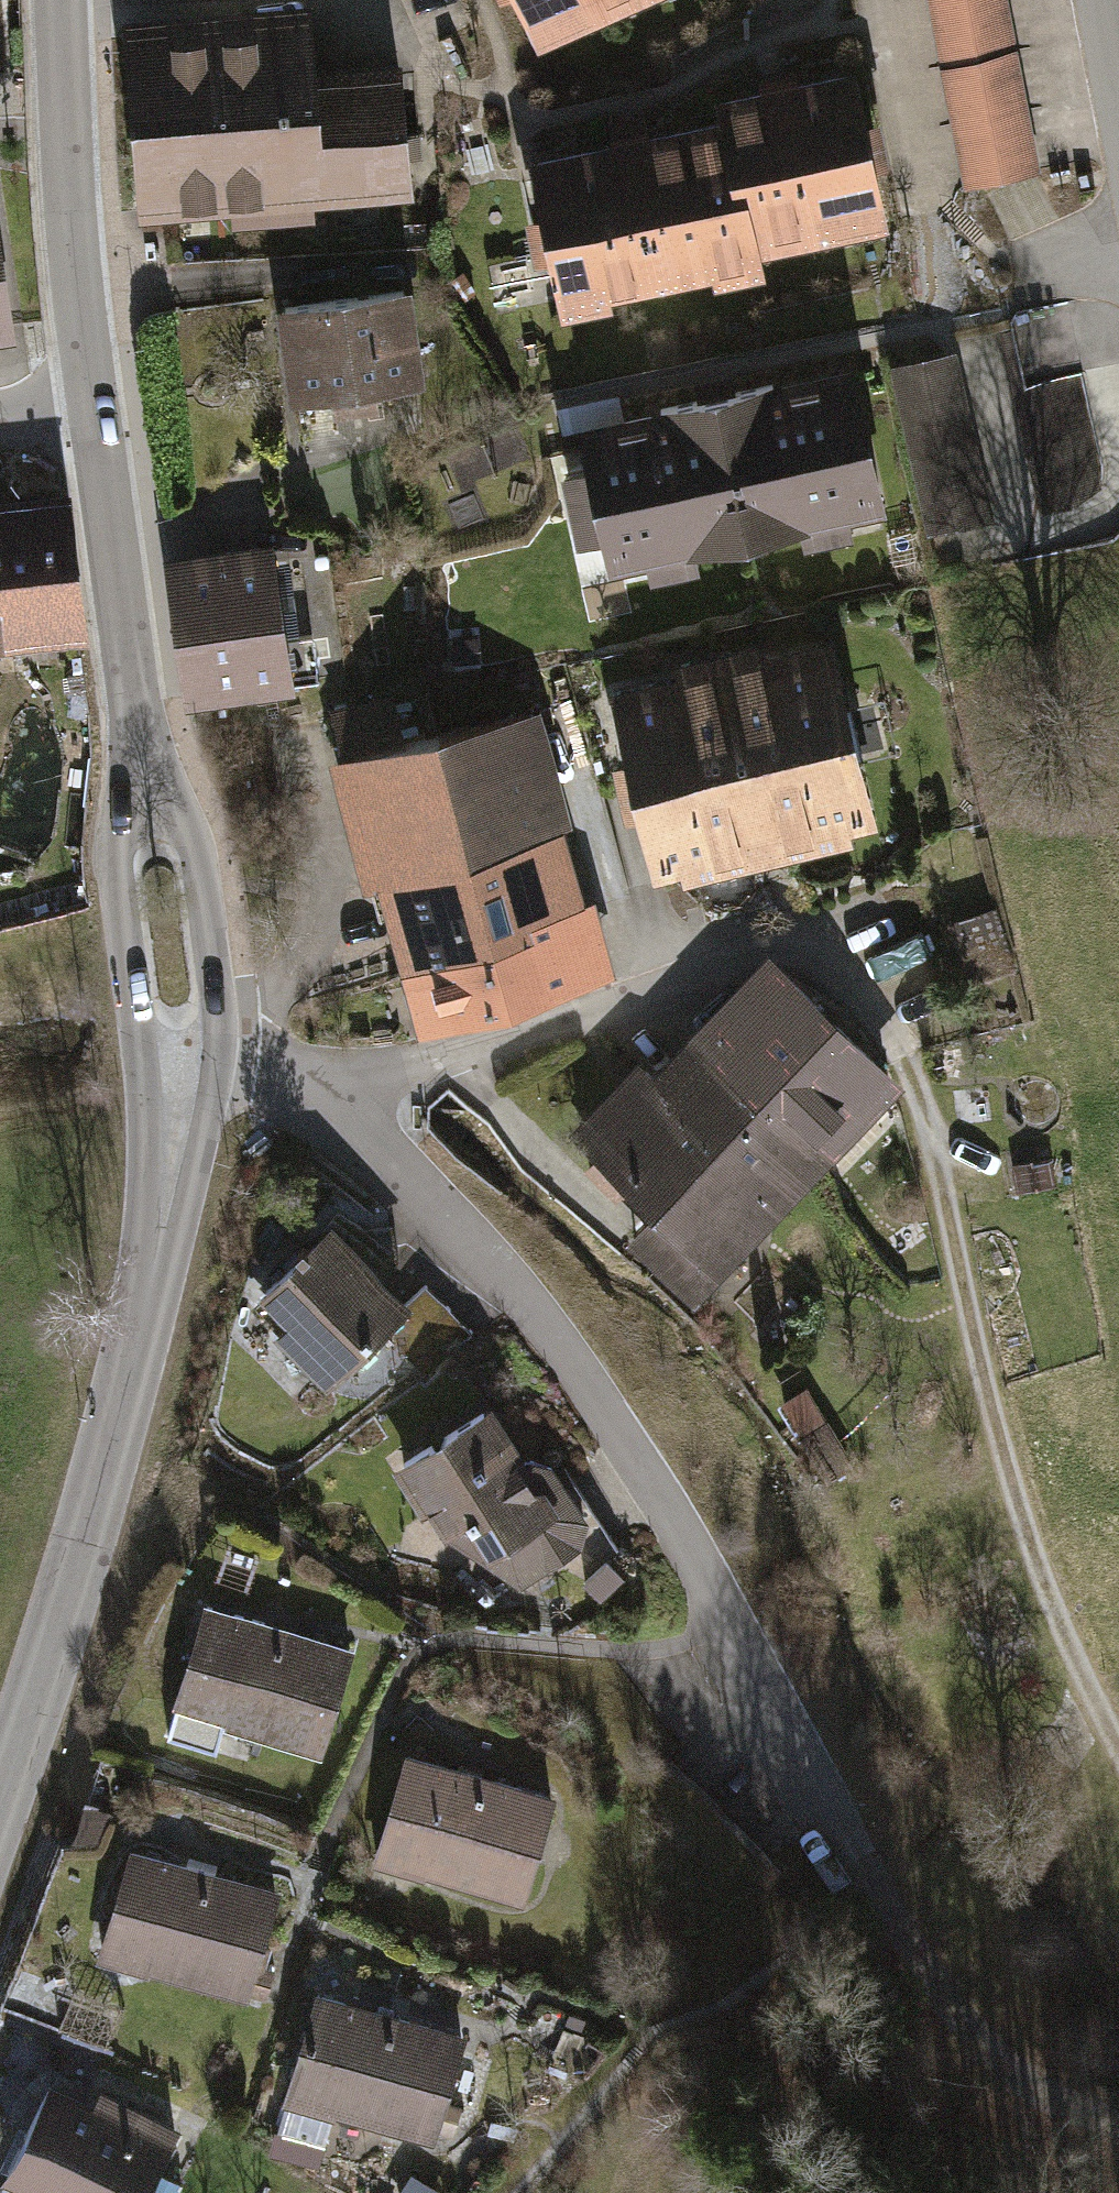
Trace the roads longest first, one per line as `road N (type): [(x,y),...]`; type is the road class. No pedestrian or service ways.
road 1 (track): [(1118,1768),(1073,1675),(993,1441),(910,1071),(844,977),(820,959),(776,954),(432,1066),(341,1119)]
road 2 (residential): [(178,1078),(341,1119),(493,1269),(688,1559),(983,2086)]
road 3 (tertiary): [(178,1078),(156,1273),(69,1610),(0,1798)]
road 4 (tertiary): [(56,0),(75,290),(92,405)]
road 5 (tertiary): [(178,1078),(216,1024),(177,806),(133,707)]
road 6 (tertiary): [(133,707),(117,919),(139,1039),(178,1078)]
road 7 (tertiary): [(92,405),(133,707)]
road 8 (track): [(983,2086),(1118,2140)]
road 9 (residential): [(1094,0),(1118,126)]

